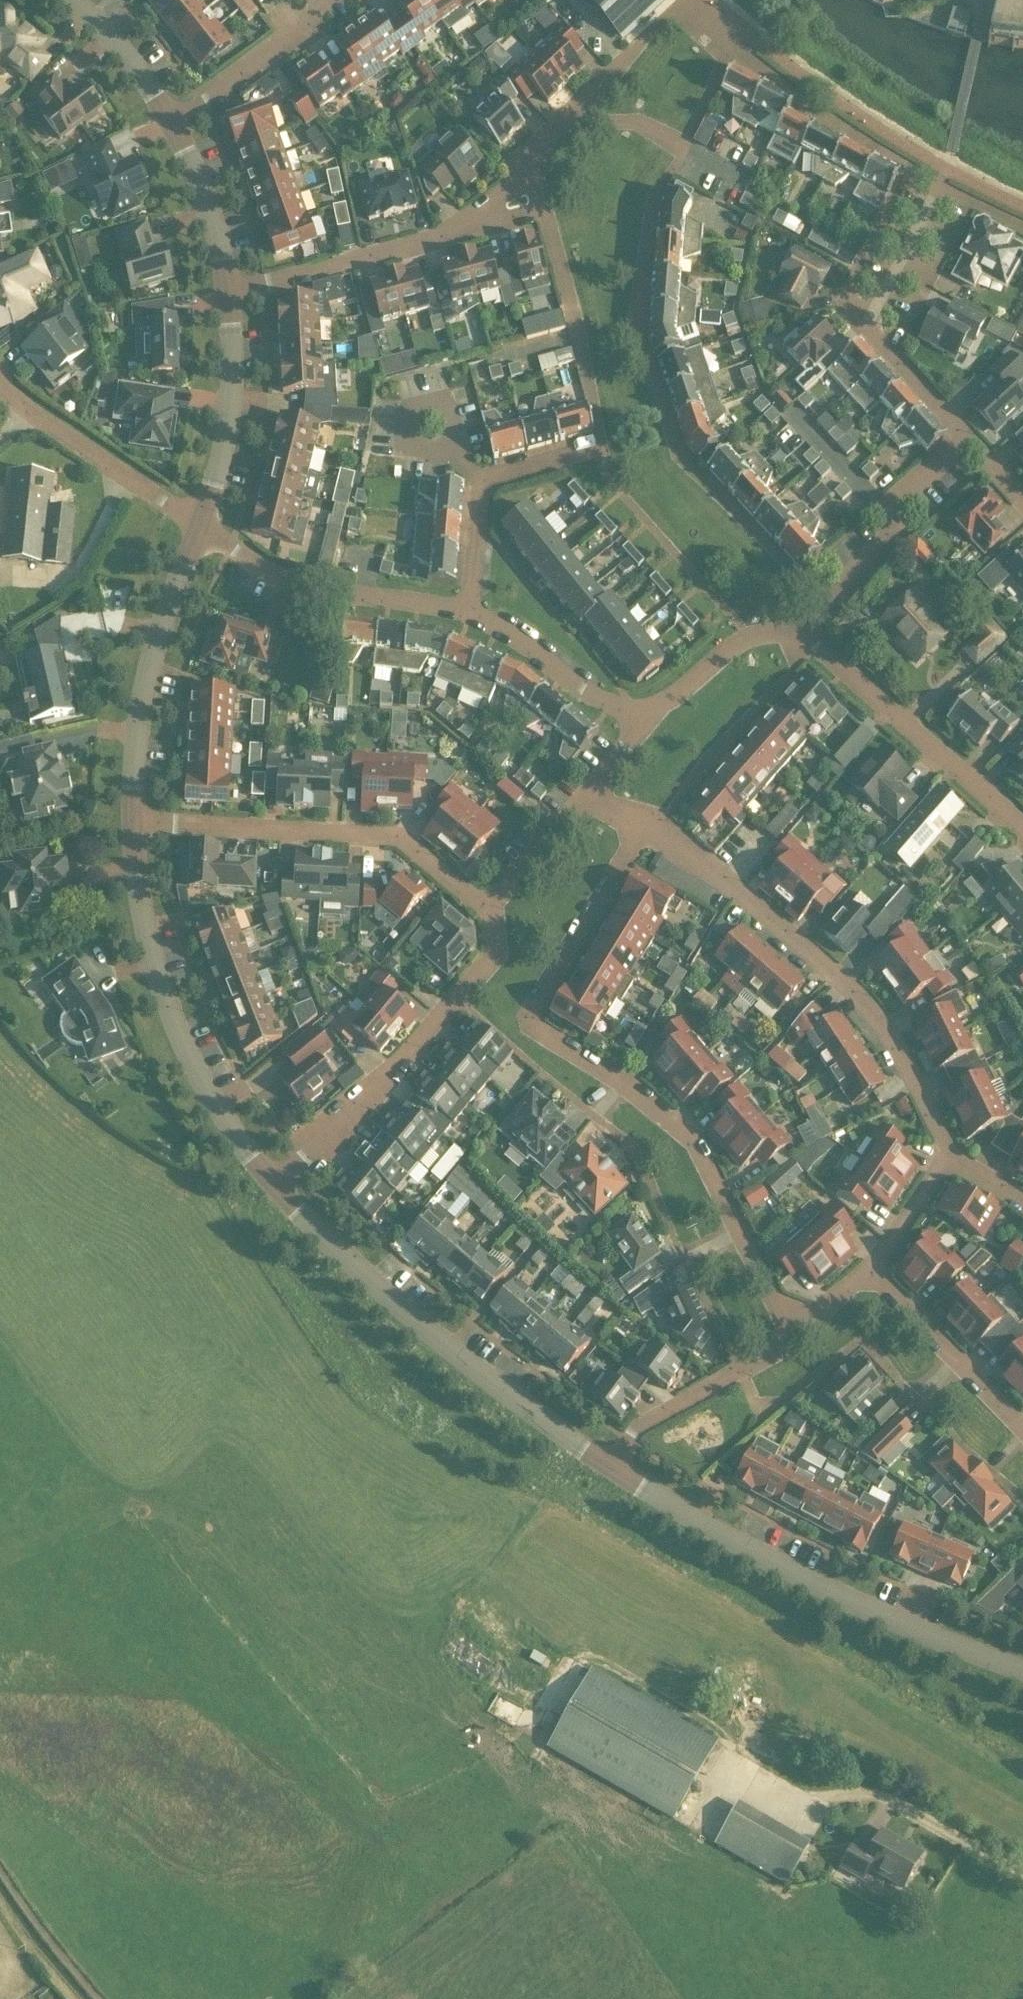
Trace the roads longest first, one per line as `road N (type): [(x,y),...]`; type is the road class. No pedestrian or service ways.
road 1 (residential): [(739,1231),(689,1136),(526,1026),(648,825)]
road 2 (tertiary): [(1022,1669),(878,1610),(611,1473)]
road 3 (residential): [(949,1152),(880,1019),(648,825)]
road 4 (tertiary): [(611,1473),(276,1184)]
road 5 (tertiary): [(276,1184),(191,1068),(150,956),(134,823)]
road 6 (residential): [(489,908),(397,837),(134,823)]
road 7 (residential): [(489,908),(496,931),(487,968),(276,1184)]
road 8 (tertiary): [(134,823),(144,682),(201,522)]
road 9 (residential): [(1022,830),(800,644)]
road 10 (residential): [(461,611),(329,596),(289,584),(201,522)]
road 11 (residential): [(966,437),(905,490),(882,545),(800,644)]
road 12 (residential): [(461,611),(469,597),(481,481),(602,450)]
road 13 (residential): [(201,522),(0,384)]
road 14 (residential): [(230,295),(463,229)]
road 15 (residential): [(611,1473),(651,1422),(795,1339)]
road 16 (tertiary): [(201,522),(226,425),(230,295)]
road 17 (residential): [(640,731),(461,611)]
road 18 (residential): [(175,123),(334,0)]
road 19 (residential): [(800,644),(776,637),(746,642),(656,705),(640,731)]
road 20 (tertiary): [(230,295),(208,207),(175,123)]
road 21 (tertiary): [(175,123),(71,0)]
road 22 (residential): [(463,229),(574,120)]
road 23 (residential): [(966,437),(866,329)]
road 24 (residential): [(871,1272),(910,1224),(949,1152)]
road 25 (residential): [(582,805),(489,908)]
road 26 (residential): [(958,1362),(871,1272)]
road 27 (residential): [(795,1339),(739,1231)]

